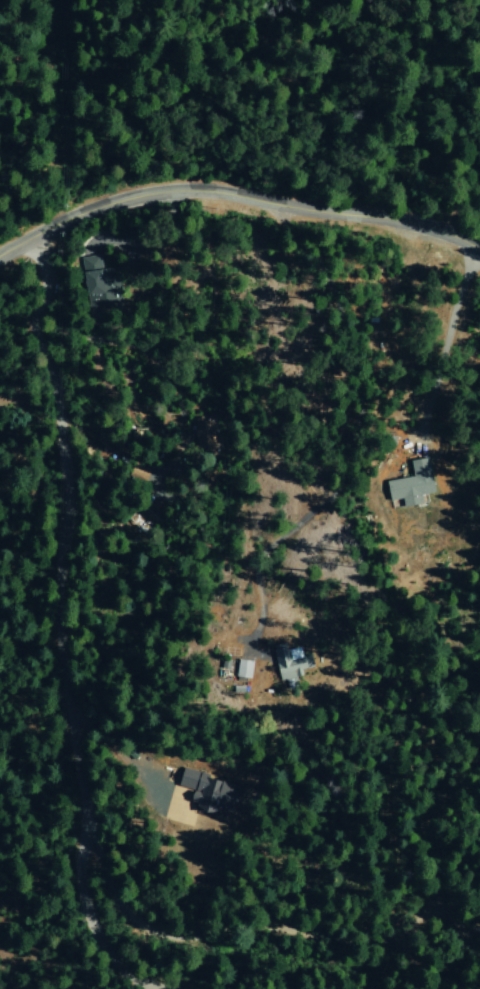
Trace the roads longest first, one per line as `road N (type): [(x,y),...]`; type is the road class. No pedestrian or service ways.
road 1 (residential): [(170,988),(115,961),(94,934),(83,898),(83,817),(64,647),(64,471),(39,324),(49,280),(32,237)]
road 2 (tertiary): [(0,254),(80,214),(187,188),(407,219),(479,246)]
road 3 (residential): [(81,837),(135,922),(218,942),(270,923),(385,937),(461,988)]

